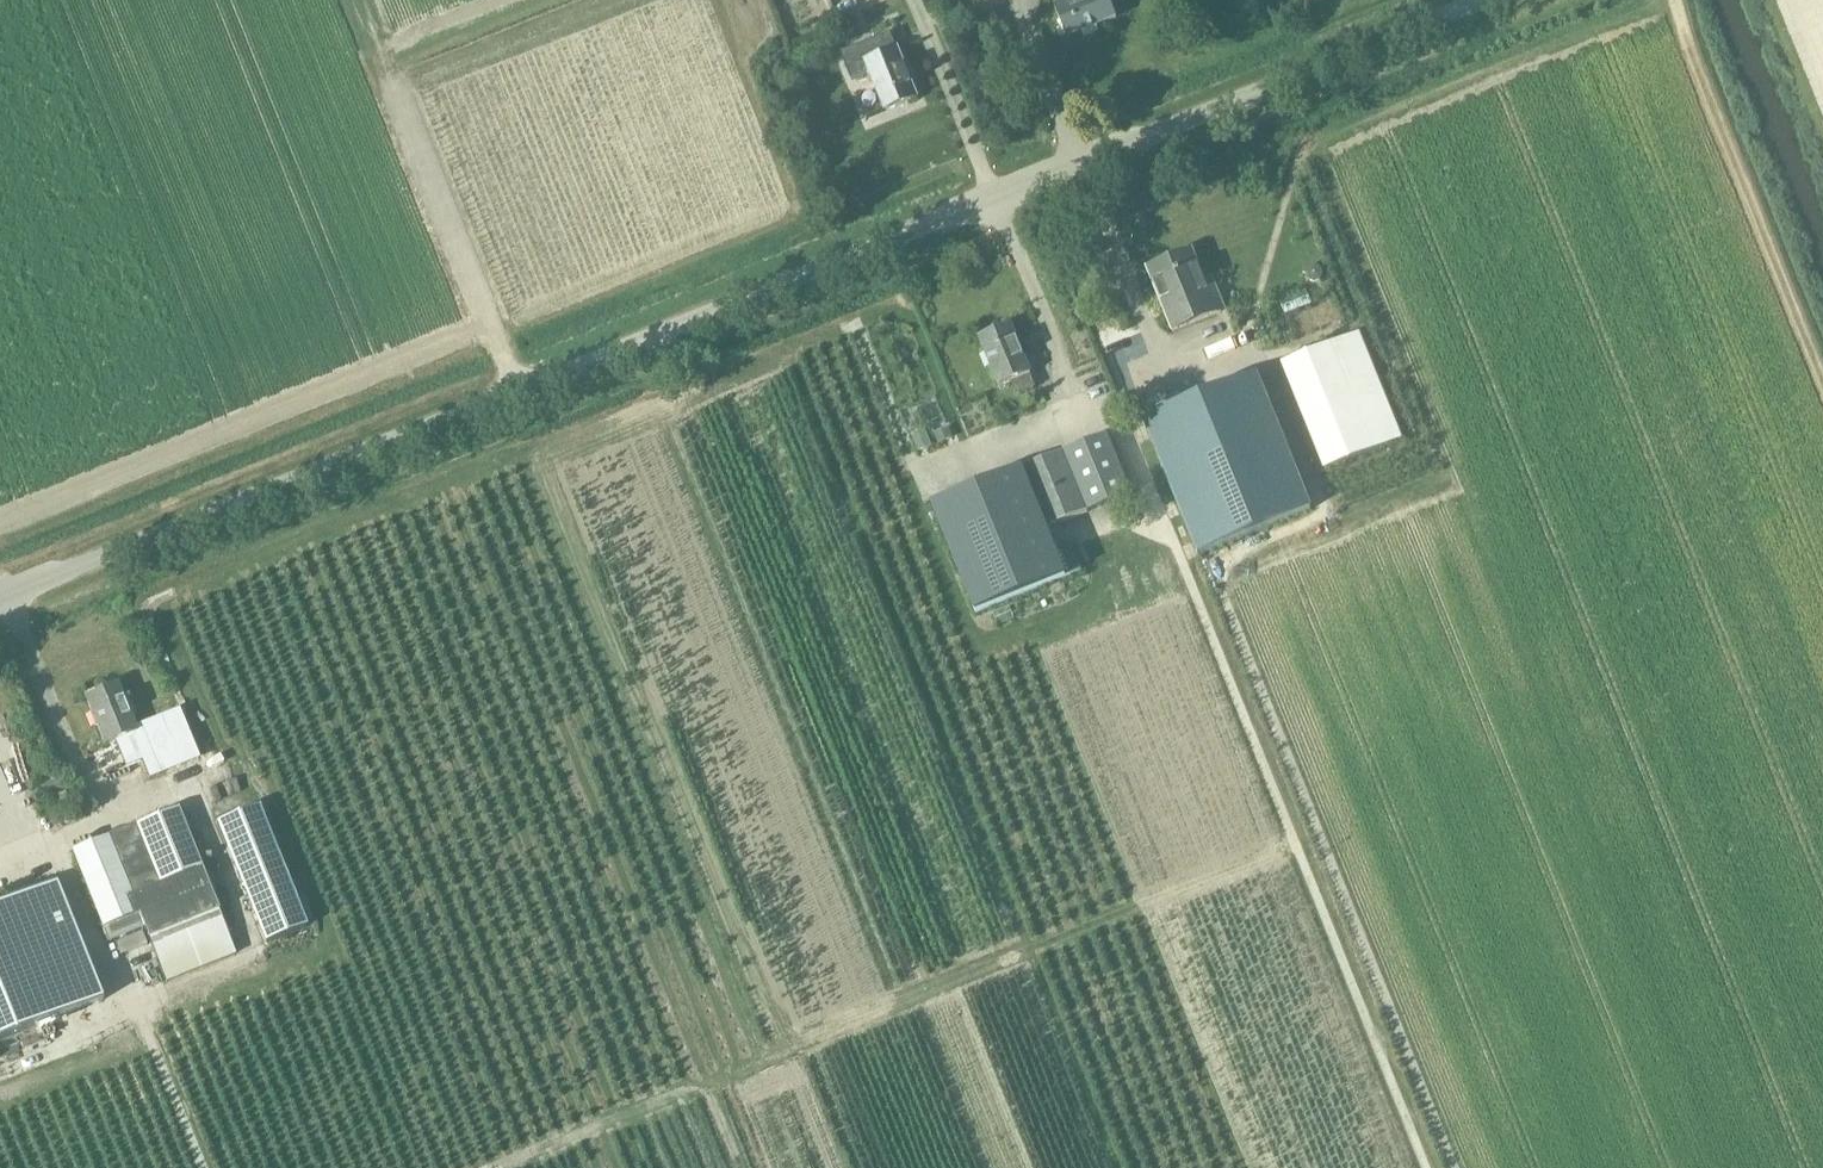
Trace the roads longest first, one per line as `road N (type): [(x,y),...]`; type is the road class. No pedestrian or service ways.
road 1 (unclassified): [(0,599),(1478,0)]

